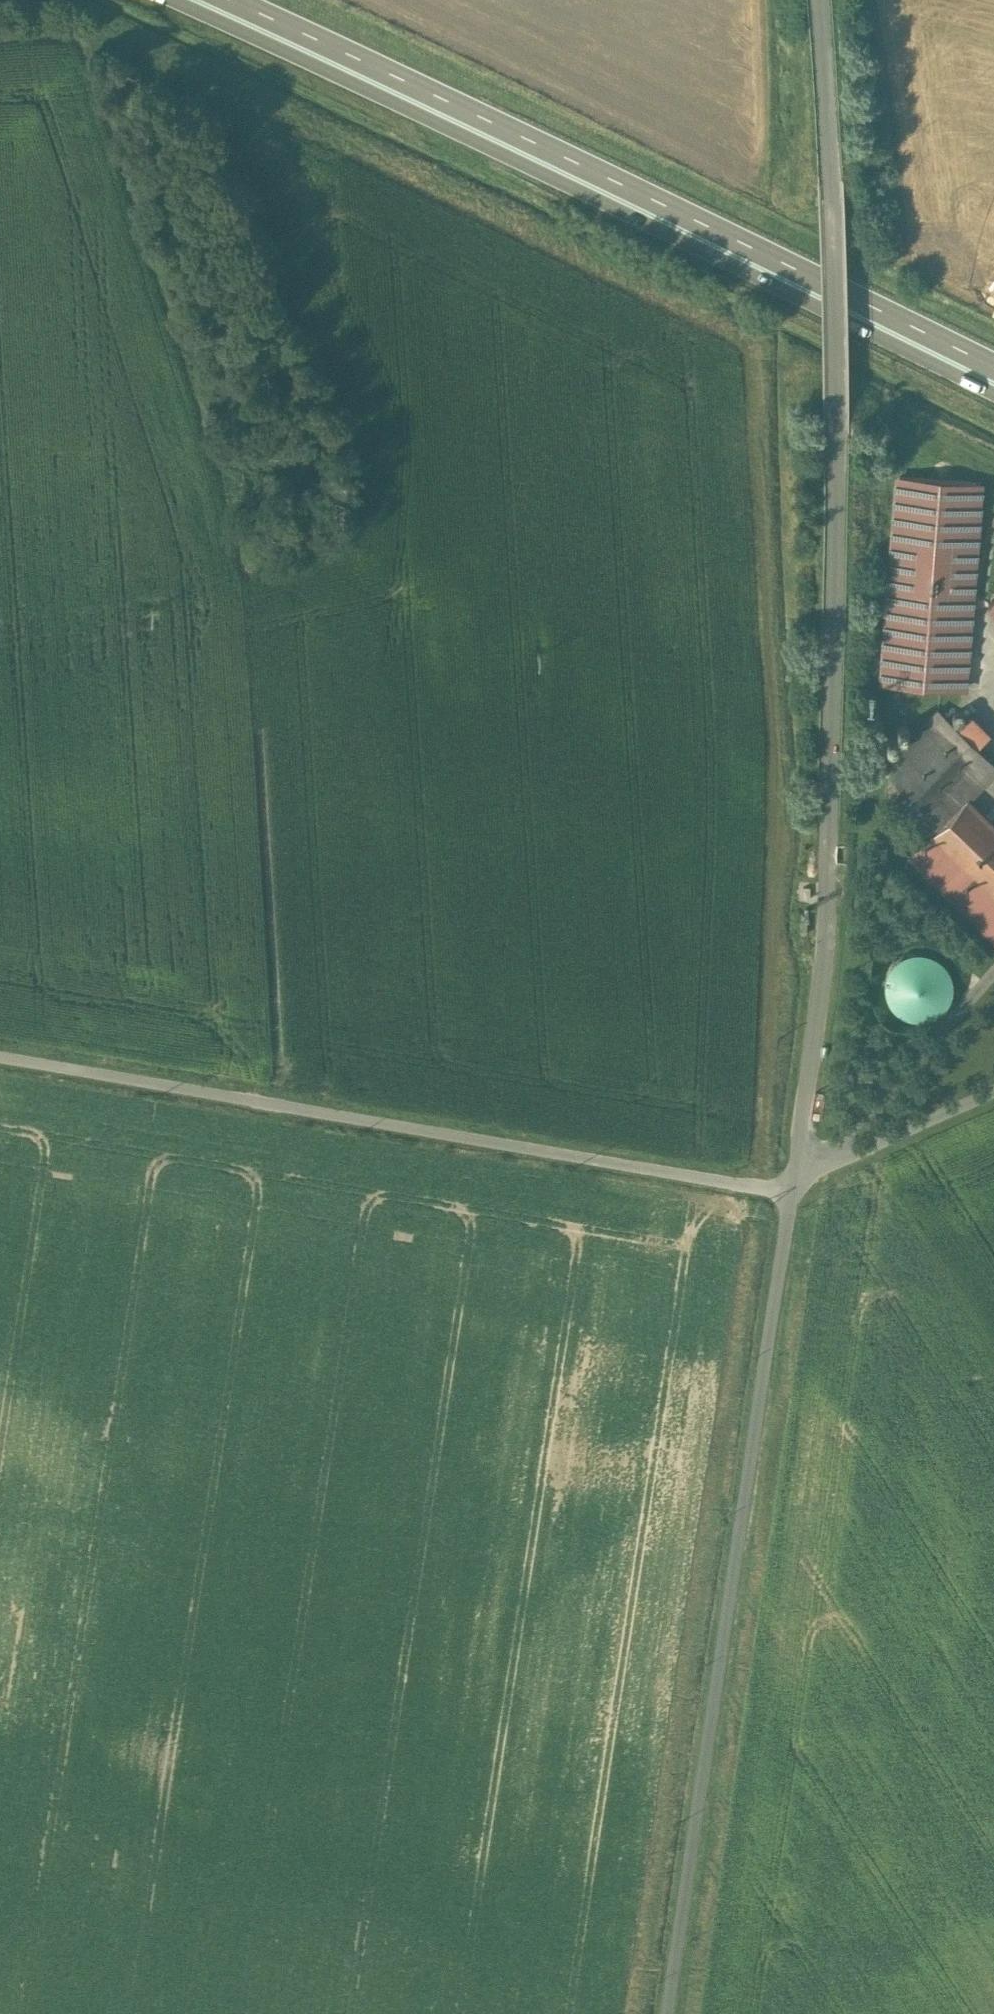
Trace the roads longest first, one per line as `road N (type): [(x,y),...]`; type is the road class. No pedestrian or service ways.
road 1 (unclassified): [(789,1192),(827,945),(835,425),(819,0)]
road 2 (trunk): [(172,0),(993,393)]
road 3 (trunk): [(993,367),(231,0)]
road 4 (unclassified): [(667,2013),(789,1192)]
road 5 (unclassified): [(789,1192),(0,1059)]

